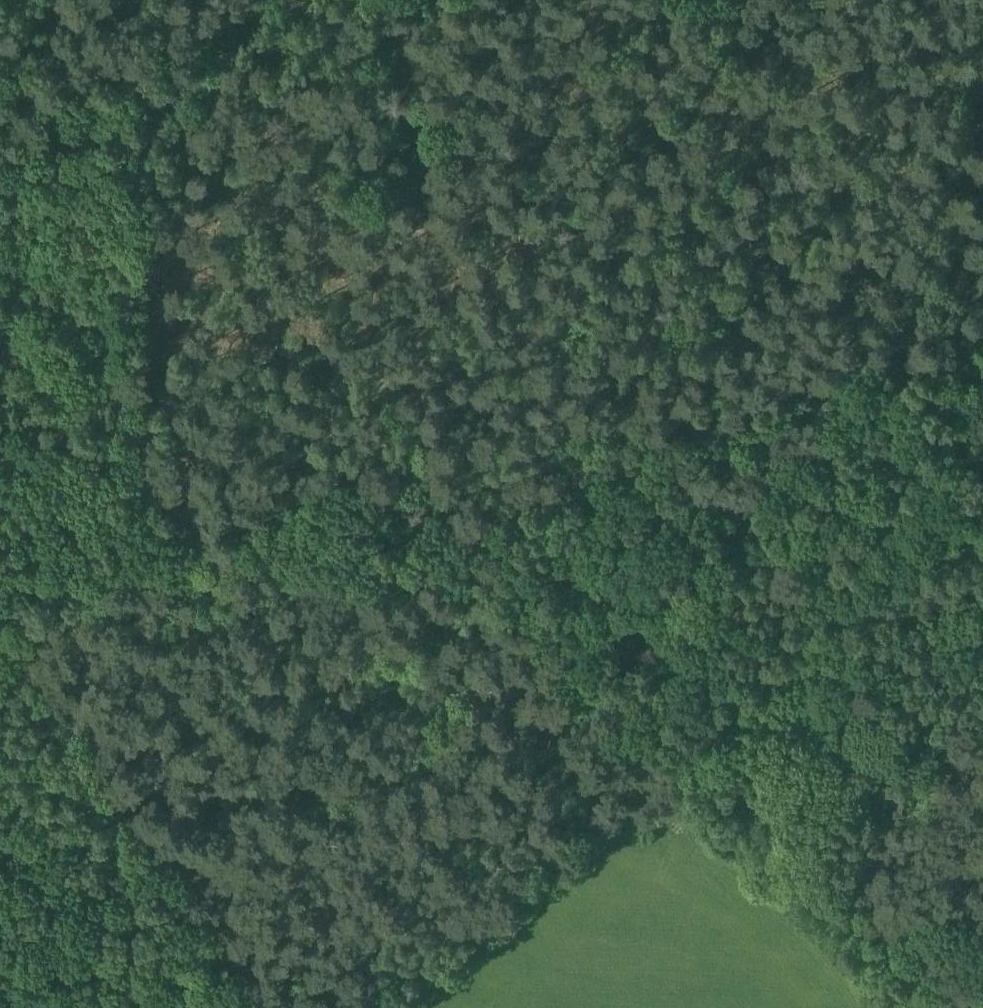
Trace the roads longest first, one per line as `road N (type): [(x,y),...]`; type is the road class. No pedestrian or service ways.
road 1 (track): [(958,1007),(785,823),(709,771)]
road 2 (track): [(0,102),(246,0)]

